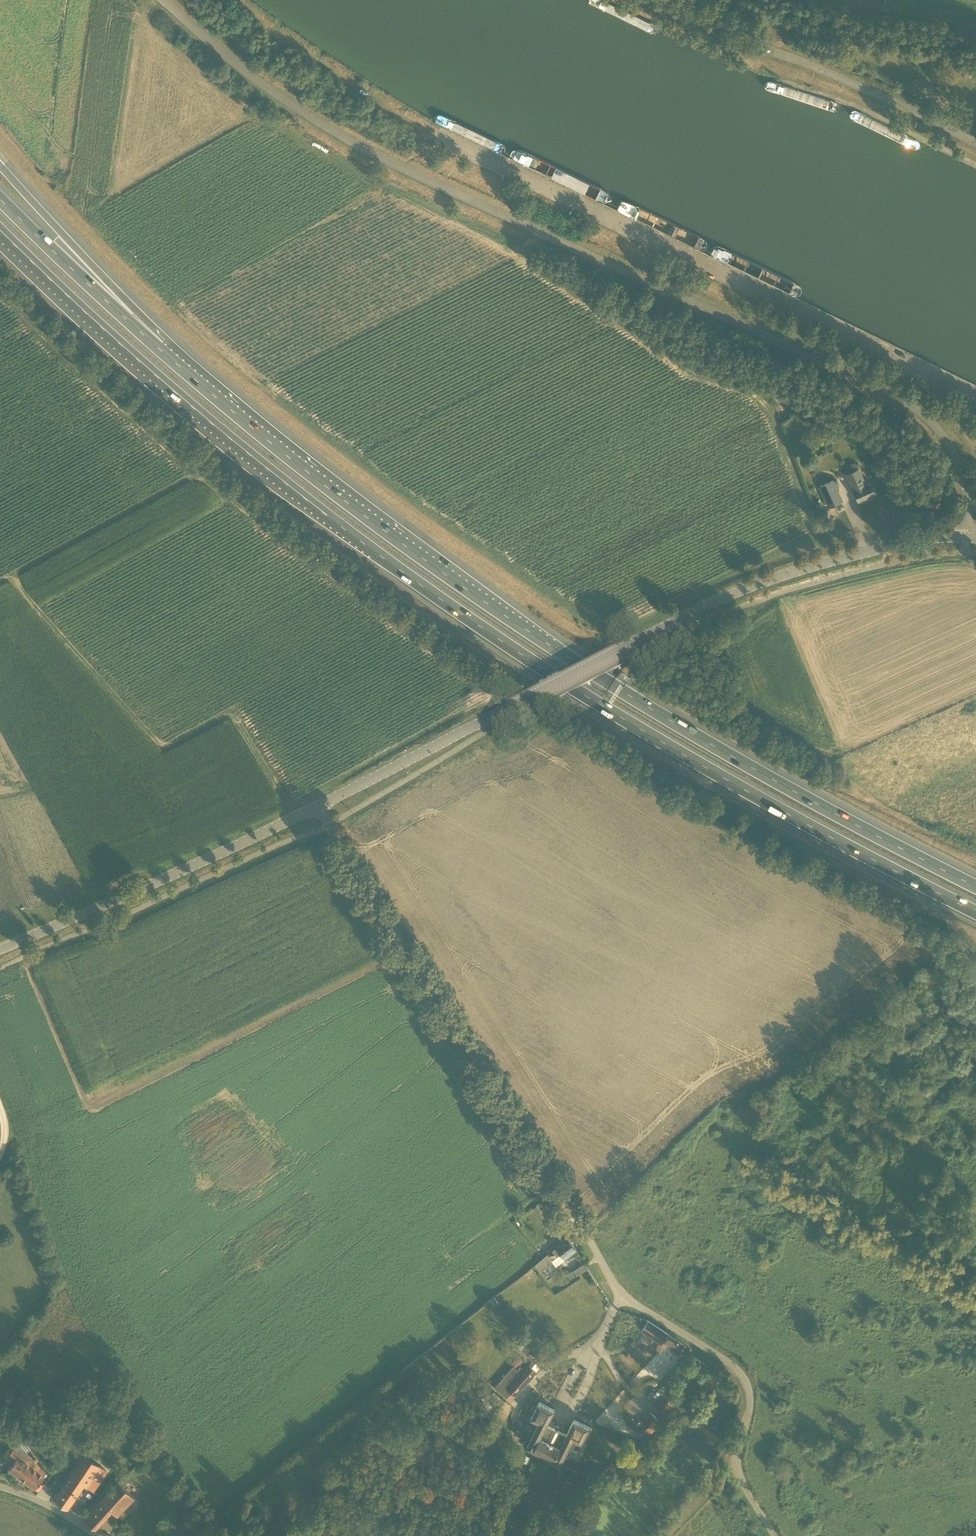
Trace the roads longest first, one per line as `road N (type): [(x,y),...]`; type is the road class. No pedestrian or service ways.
road 1 (motorway): [(0,235),(203,421),(467,618),(709,769),(975,913)]
road 2 (unclassified): [(967,536),(965,489),(949,445),(911,406),(344,136),(275,91),(166,0)]
road 3 (motorway): [(975,887),(556,651),(389,534),(158,349)]
road 4 (unclassified): [(770,1535),(730,1473),(745,1399),(740,1379),(622,1295),(310,810)]
road 5 (tertiary): [(310,810),(751,589),(967,536)]
road 6 (unclassified): [(975,143),(811,66),(639,0)]
road 7 (tertiary): [(0,949),(310,810)]
road 8 (motorway): [(158,349),(108,283),(0,170)]
road 9 (motorway): [(158,349),(0,199)]

